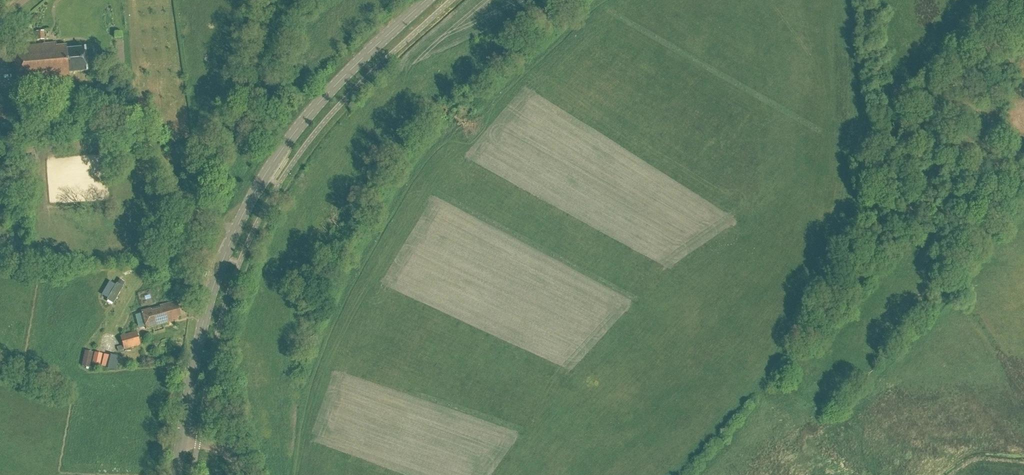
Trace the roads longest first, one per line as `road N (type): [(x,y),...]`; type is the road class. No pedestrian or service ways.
road 1 (secondary): [(180,444),(211,297),(263,179),(344,78),(435,0)]

